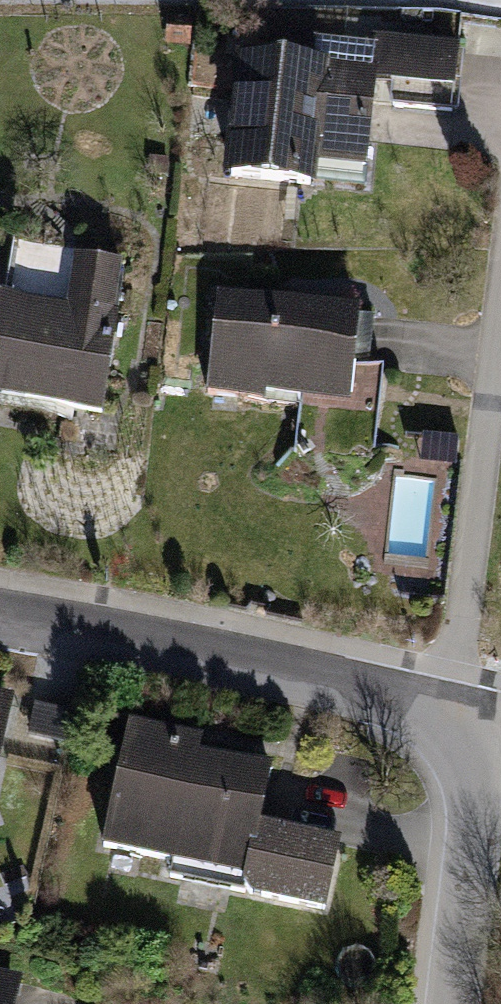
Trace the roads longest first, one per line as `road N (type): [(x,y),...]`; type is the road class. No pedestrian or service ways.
road 1 (residential): [(0,615),(451,715)]
road 2 (residential): [(448,1003),(471,815),(451,715)]

